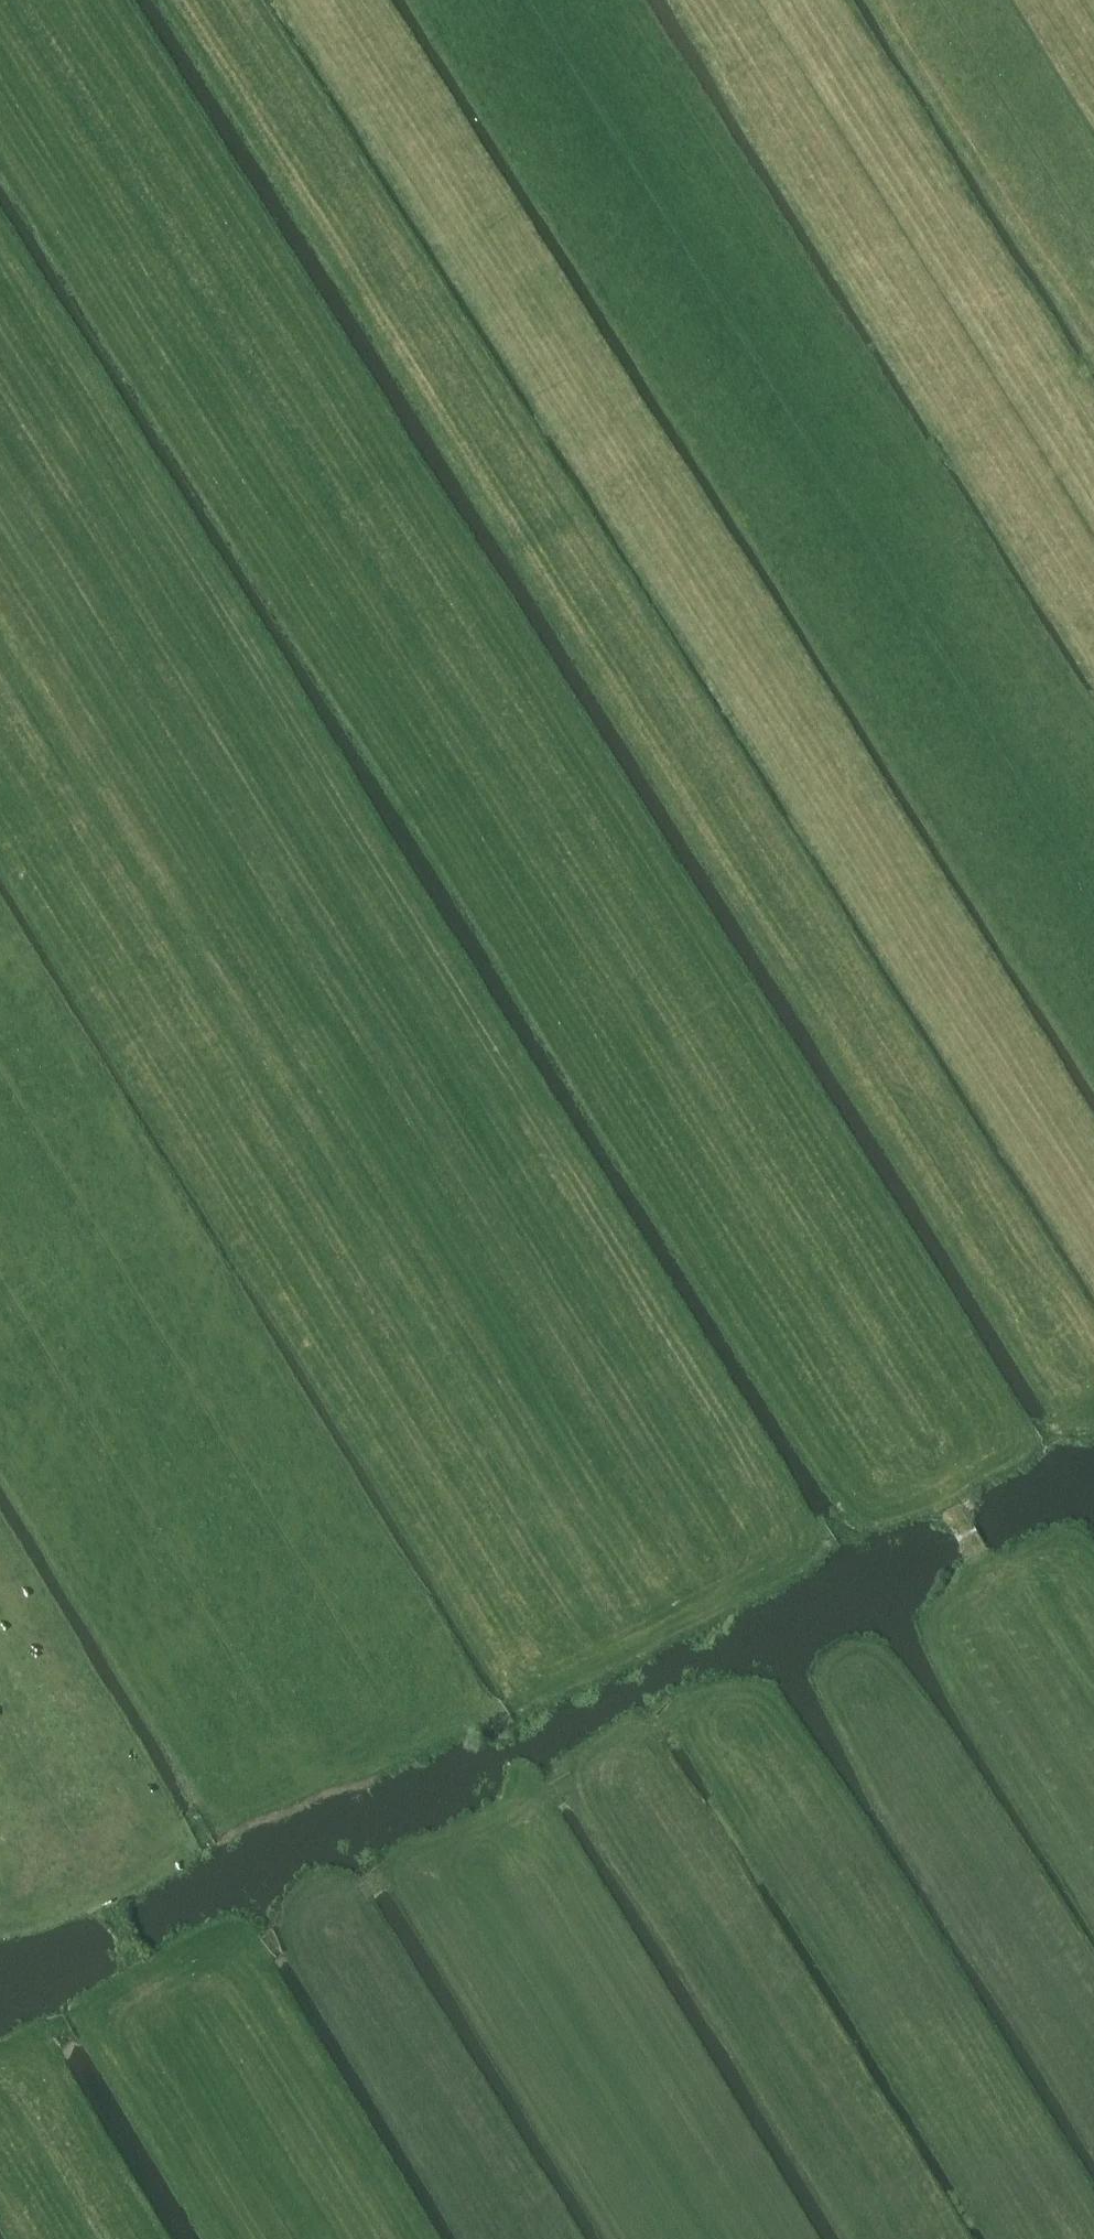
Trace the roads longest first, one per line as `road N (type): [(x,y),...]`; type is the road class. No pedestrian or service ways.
road 1 (track): [(1093,1695),(1062,1644),(992,1576),(943,1497)]

